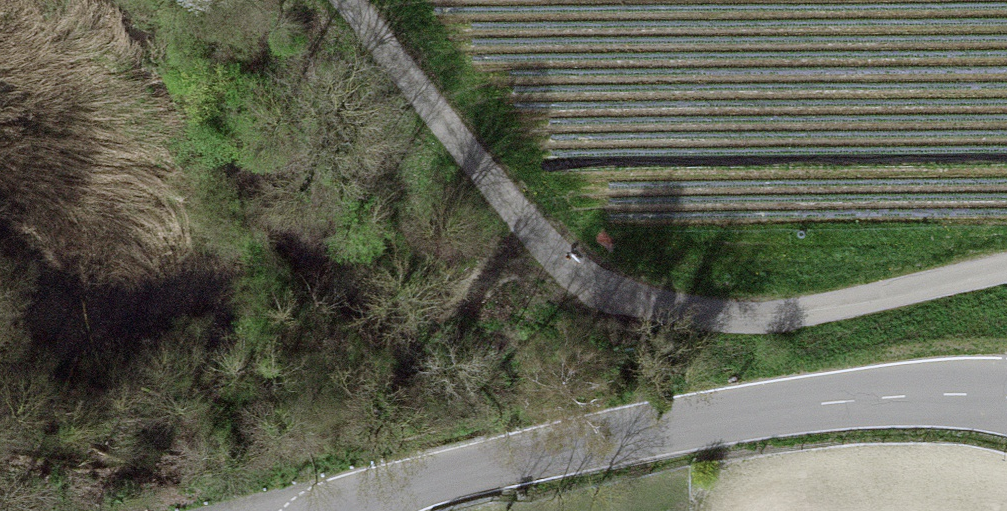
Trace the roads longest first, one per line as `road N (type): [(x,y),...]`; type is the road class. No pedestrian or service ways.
road 1 (track): [(339,0),(552,256),(615,303),(701,330),(821,318),(1006,268)]
road 2 (tertiary): [(1006,399),(896,397),(692,423),(438,478),(347,510)]

